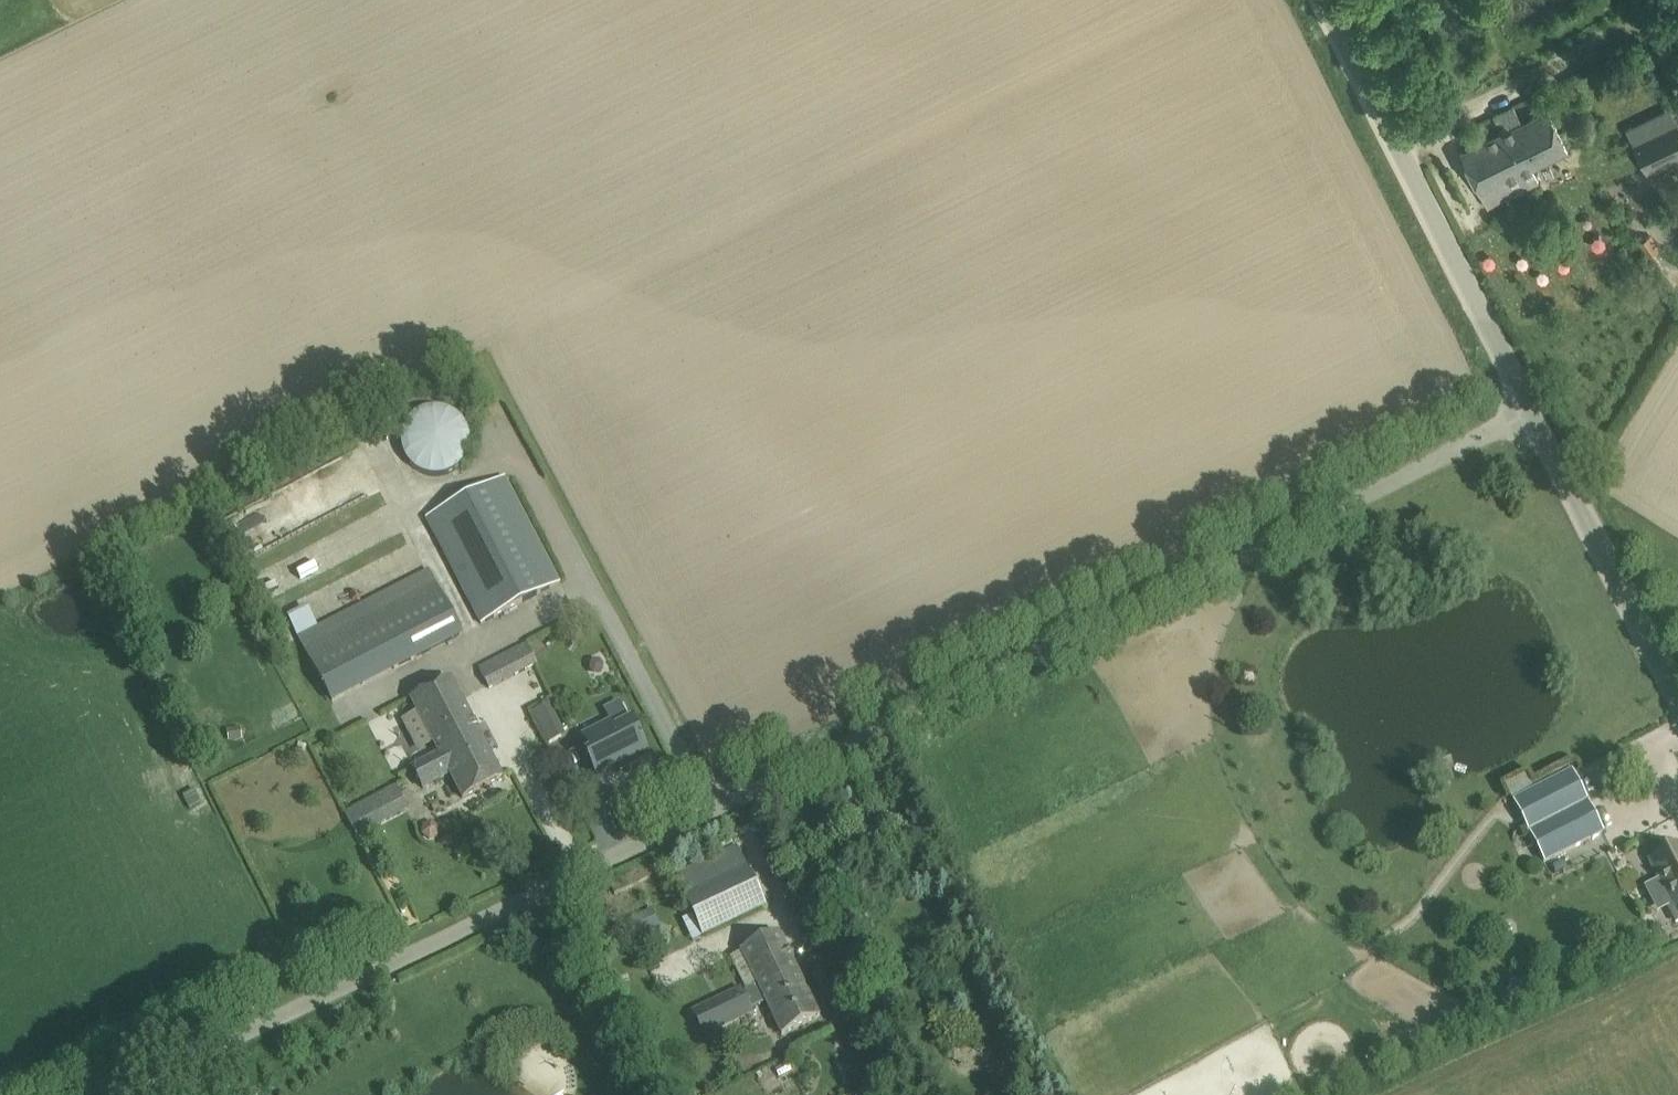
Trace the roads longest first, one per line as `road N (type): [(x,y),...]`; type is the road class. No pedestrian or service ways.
road 1 (unclassified): [(84,1094),(1529,411)]
road 2 (unclassified): [(1529,411),(1323,0)]
road 3 (unclassified): [(1677,701),(1529,411)]

